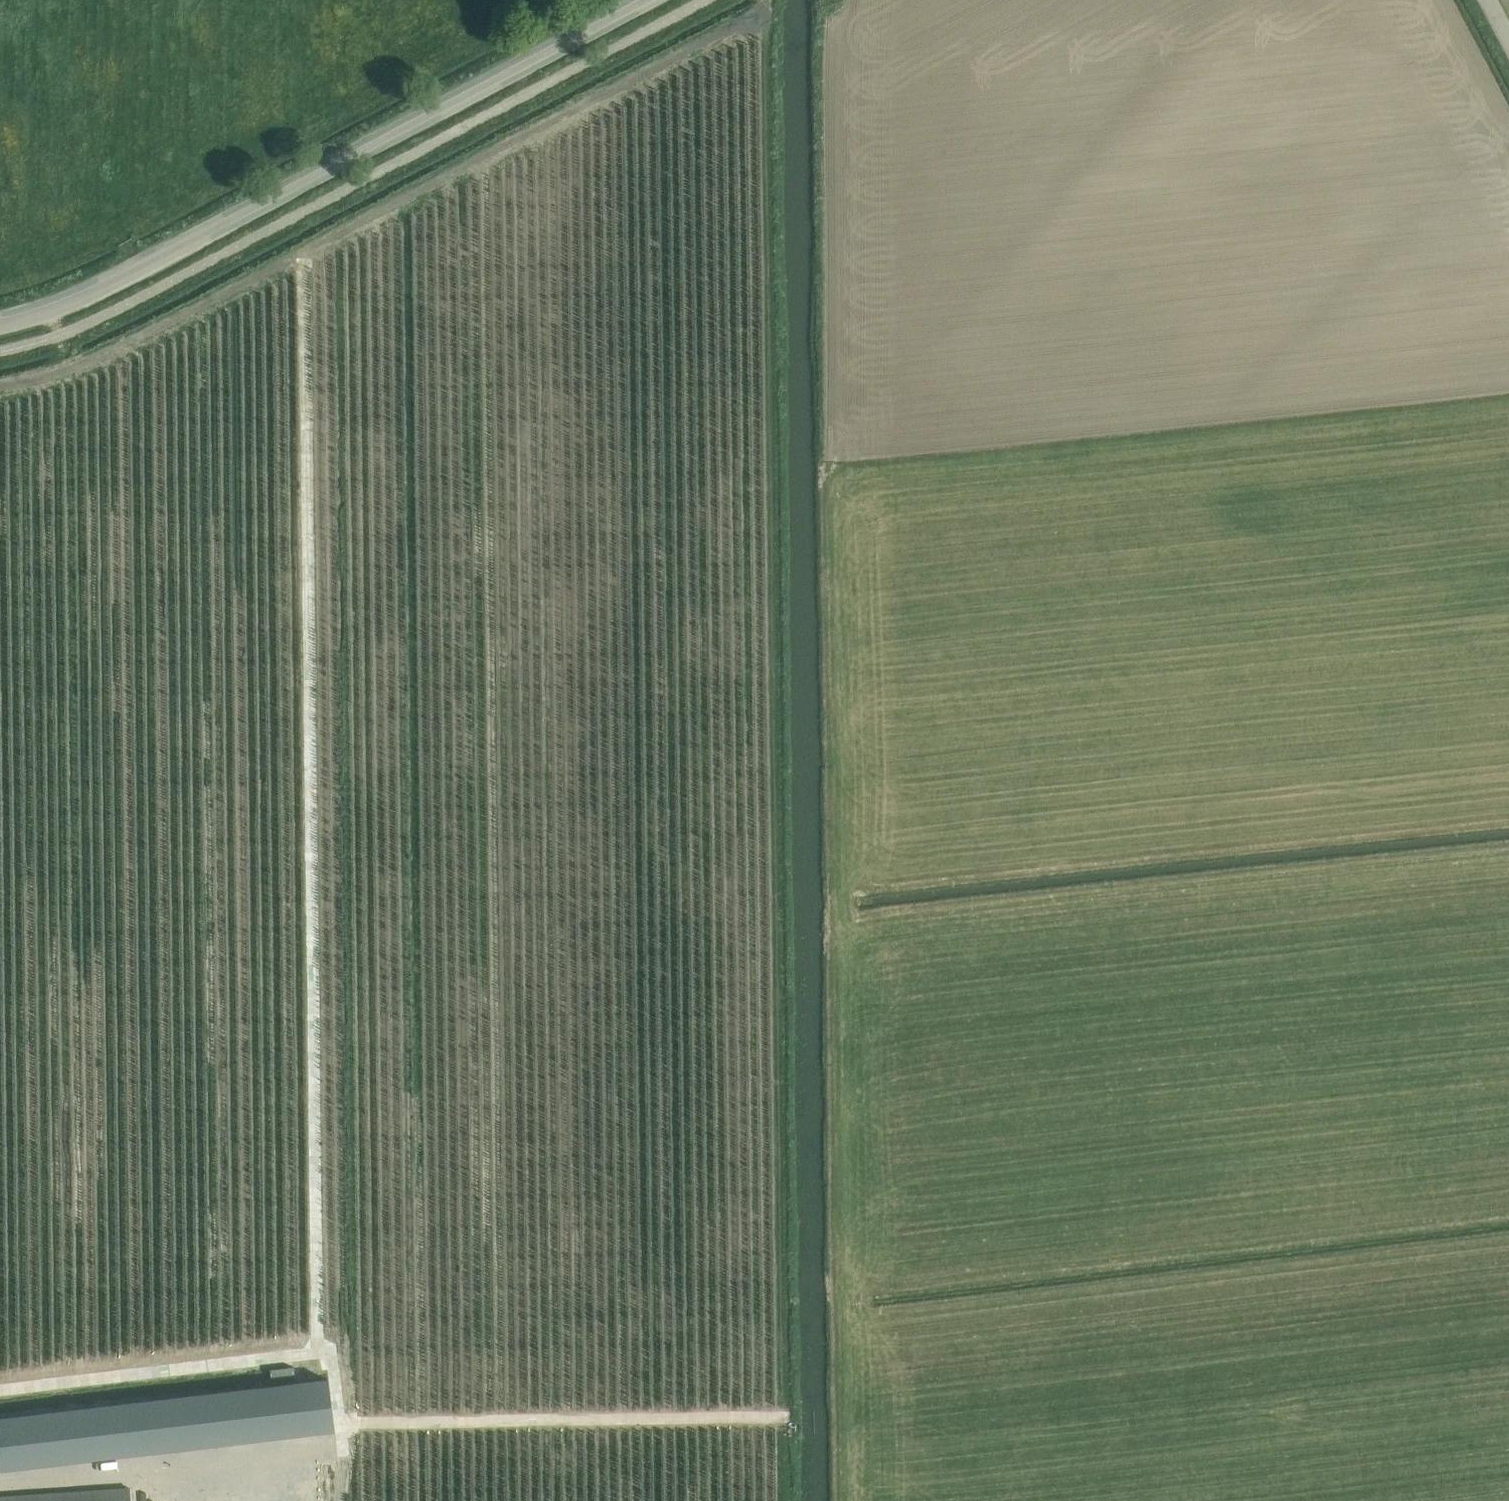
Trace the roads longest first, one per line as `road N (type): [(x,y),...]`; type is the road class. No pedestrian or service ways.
road 1 (unclassified): [(0,319),(102,285),(641,0)]

